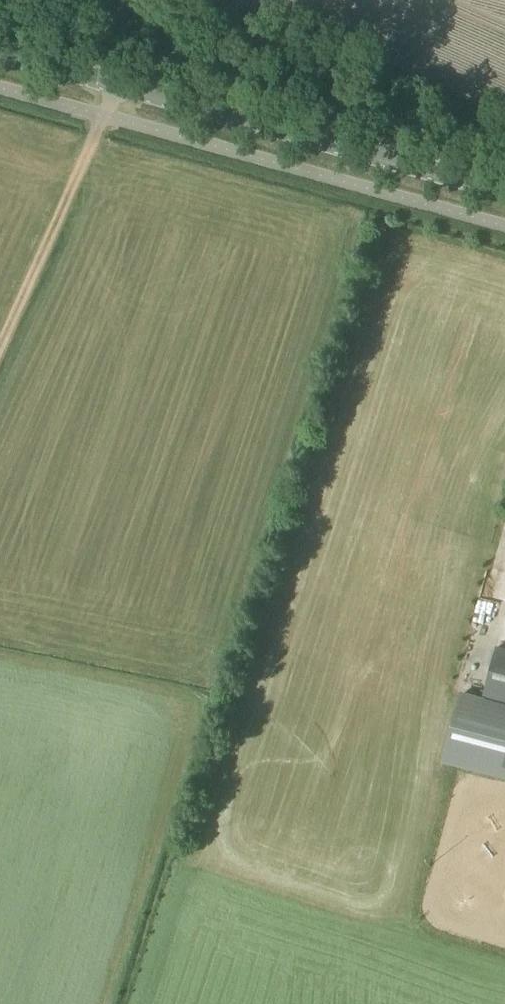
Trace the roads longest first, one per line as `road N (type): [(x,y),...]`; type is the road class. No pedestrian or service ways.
road 1 (secondary): [(504,194),(0,55)]

